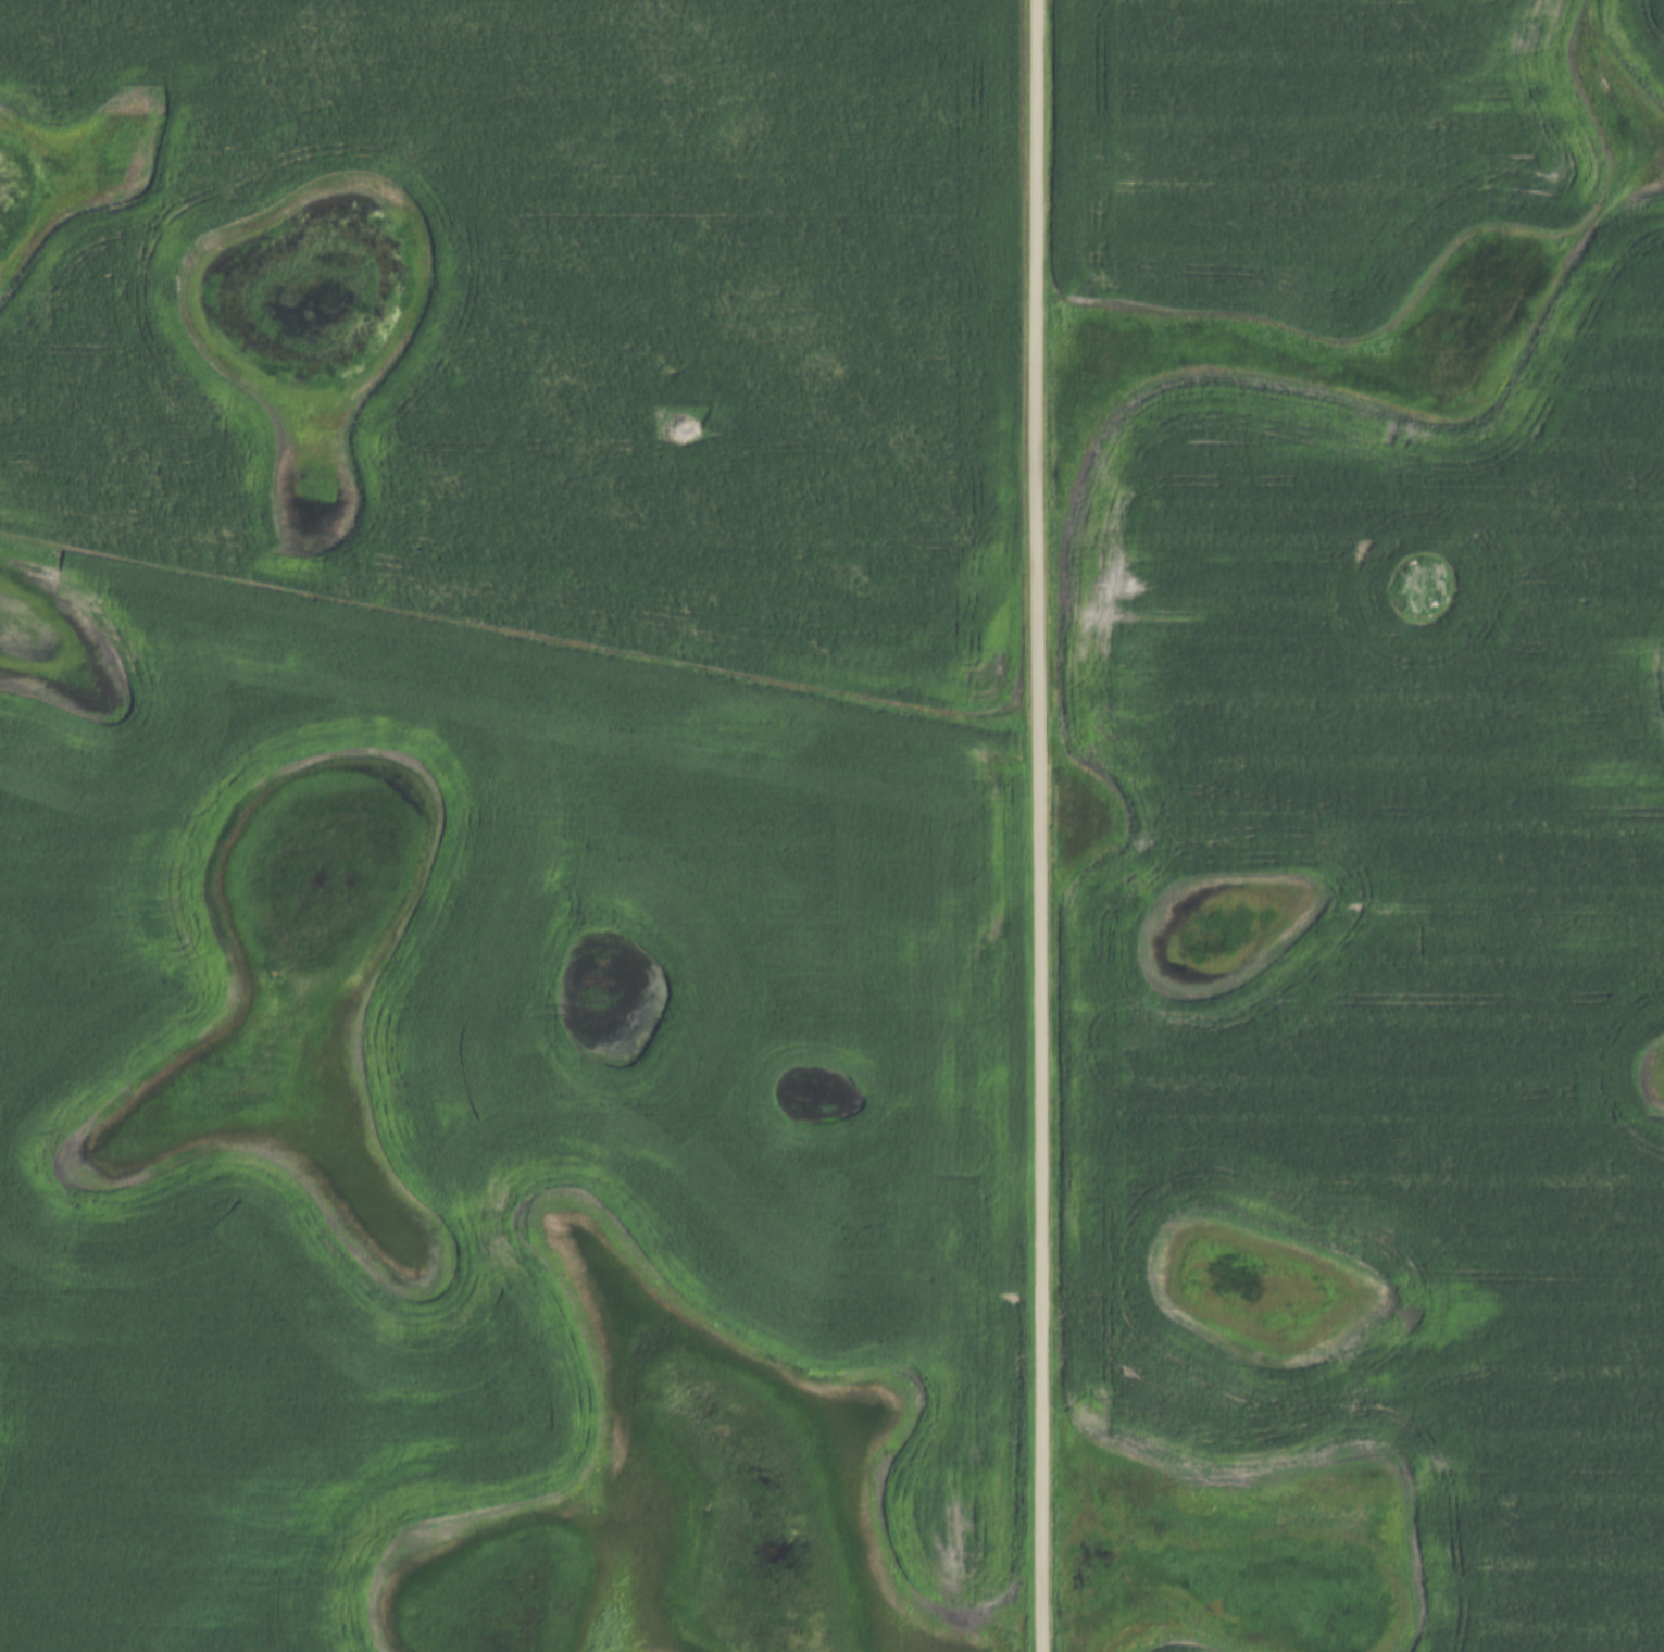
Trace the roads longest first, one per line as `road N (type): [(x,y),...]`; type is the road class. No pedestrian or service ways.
road 1 (residential): [(1048,1651),(1043,0)]

